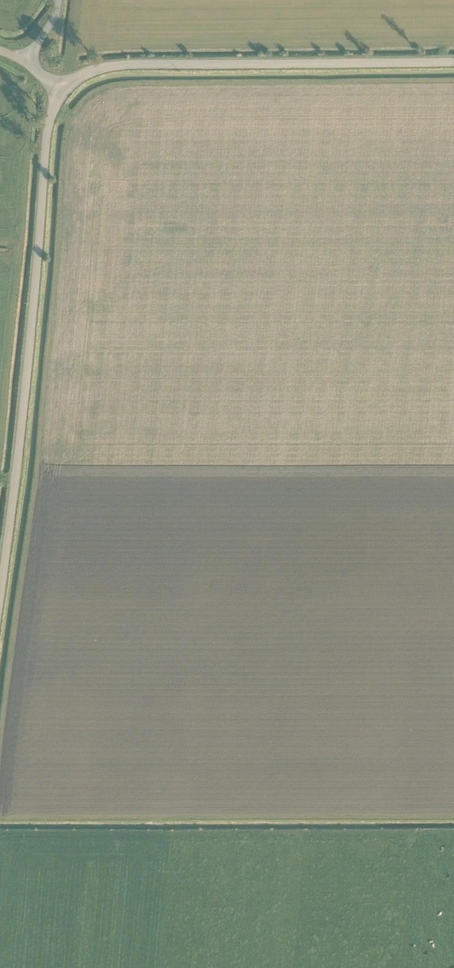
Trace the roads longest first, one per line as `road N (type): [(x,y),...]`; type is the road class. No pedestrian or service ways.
road 1 (tertiary): [(0,591),(46,136),(61,93)]
road 2 (tertiary): [(61,93),(115,65),(453,61)]

